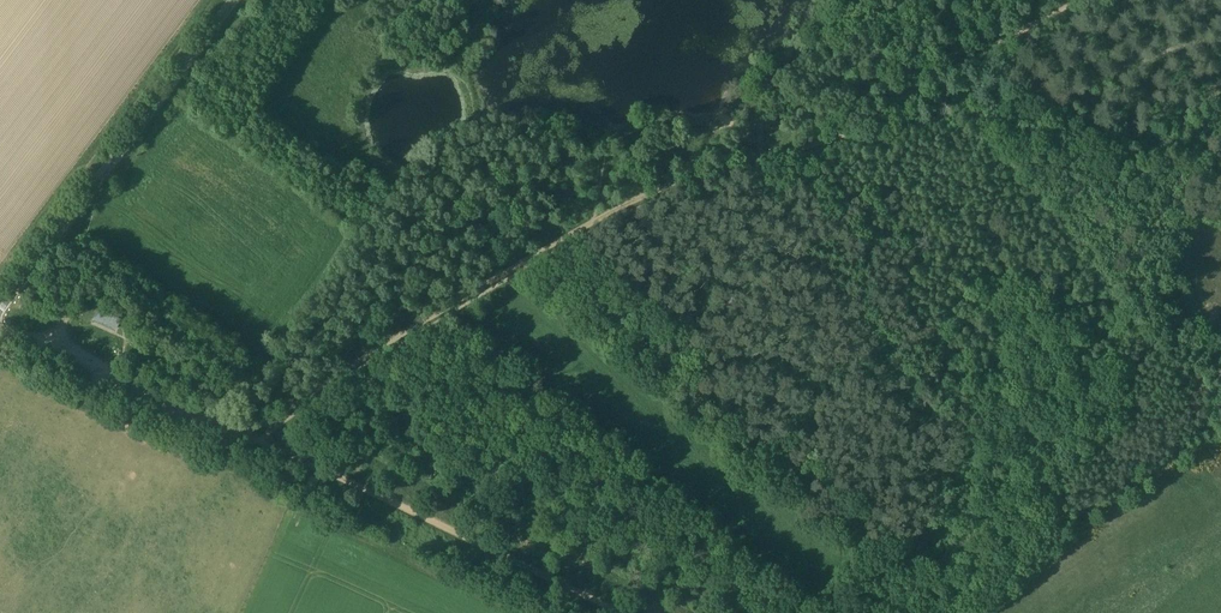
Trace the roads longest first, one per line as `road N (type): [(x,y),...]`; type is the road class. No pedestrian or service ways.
road 1 (track): [(249,431),(635,199),(821,145),(1071,0)]
road 2 (track): [(619,612),(249,431)]
road 3 (unclassified): [(0,309),(233,0)]
road 4 (track): [(249,431),(0,331)]

